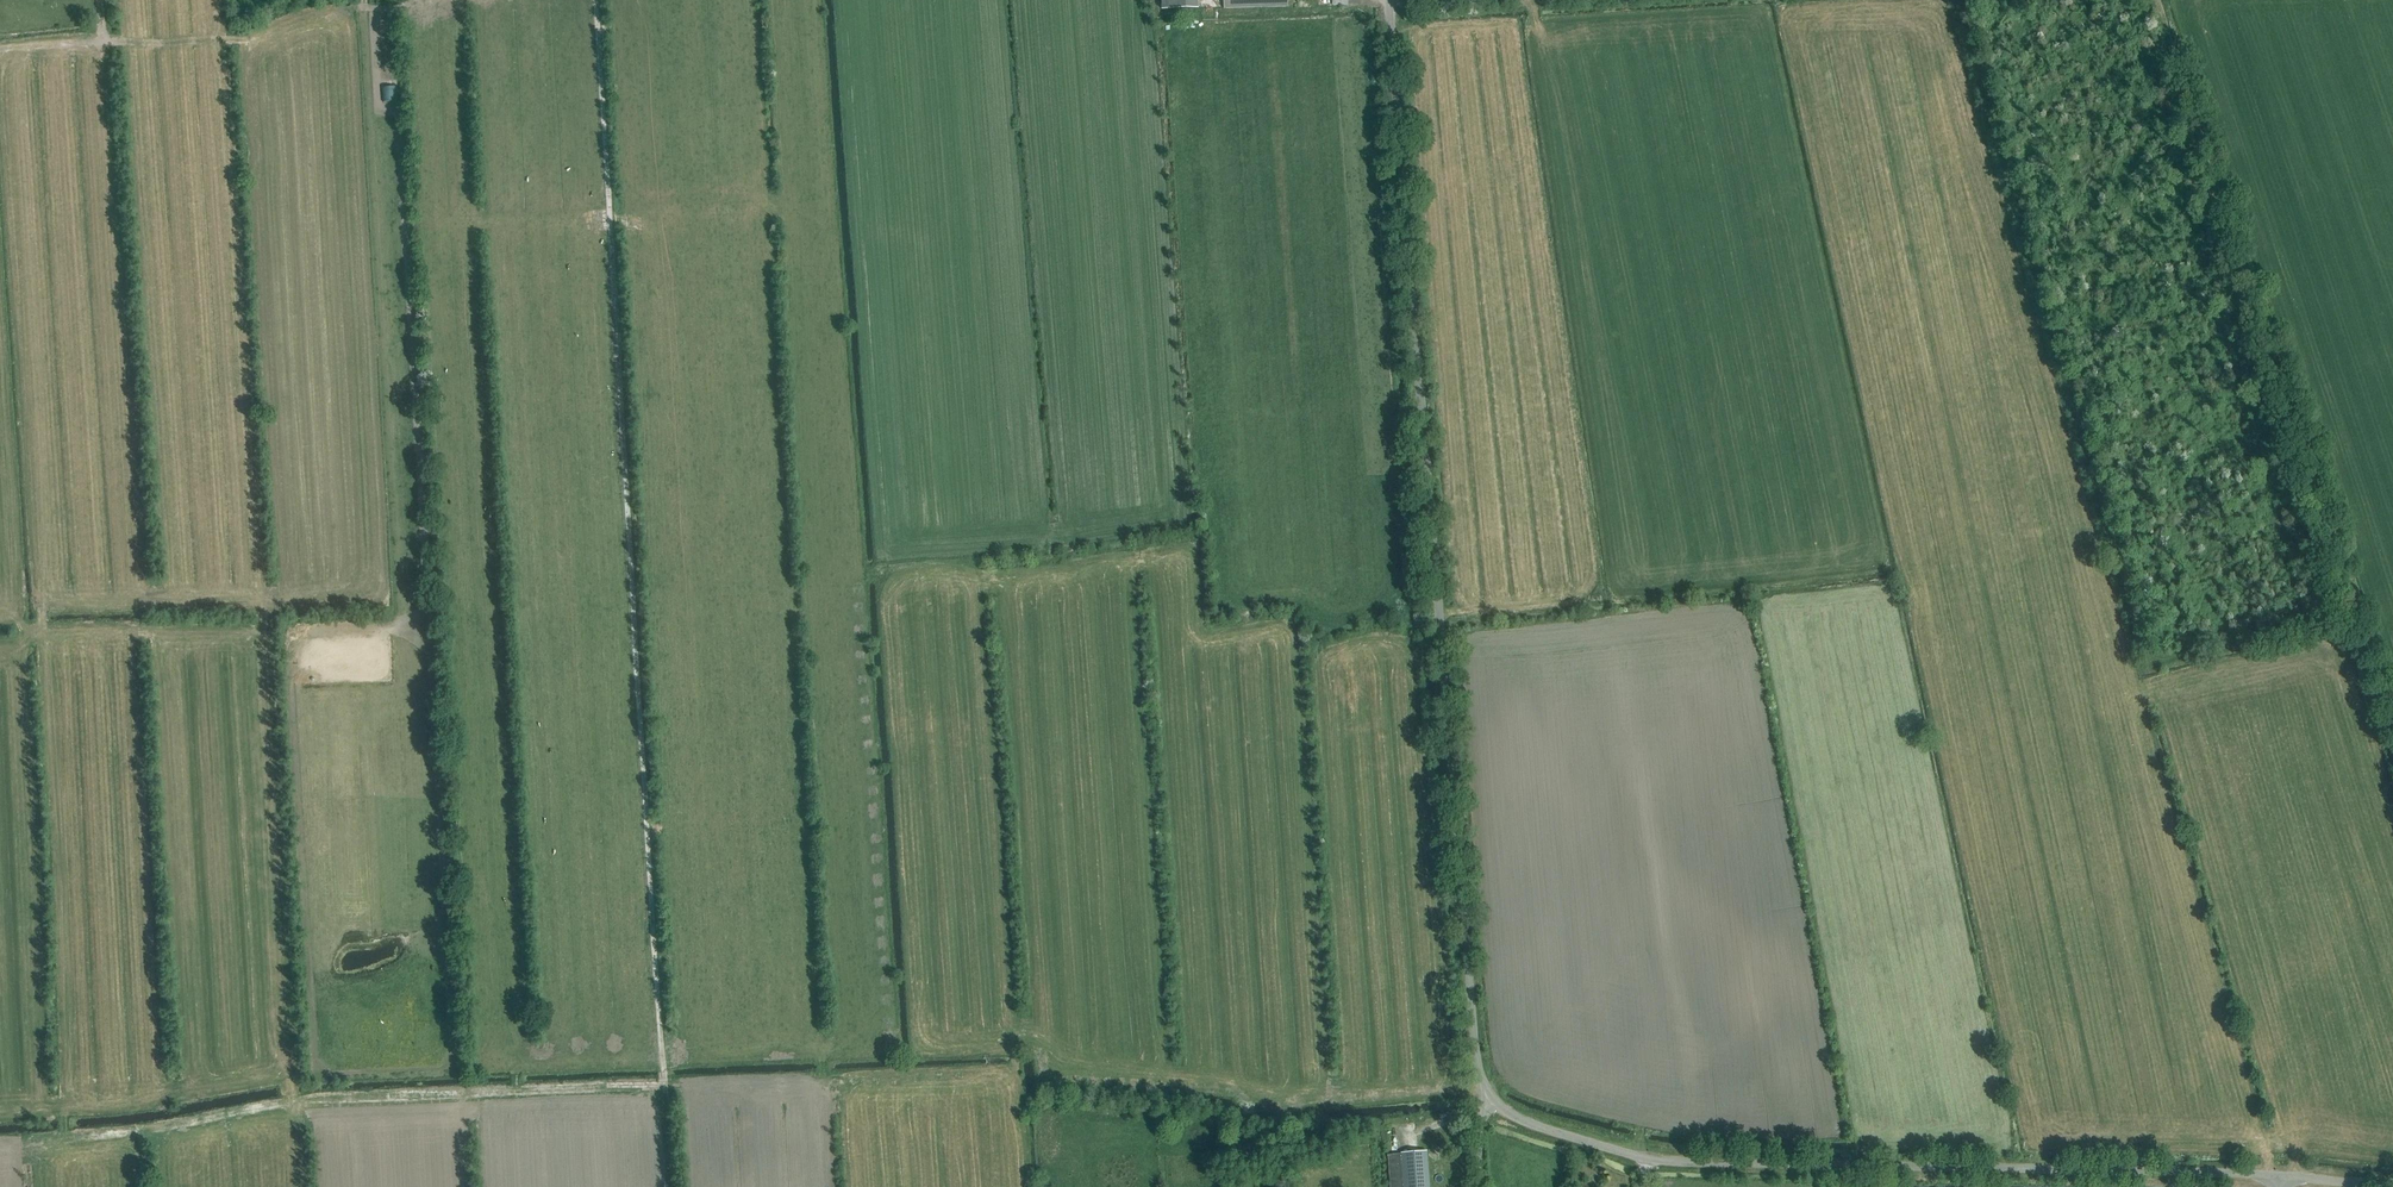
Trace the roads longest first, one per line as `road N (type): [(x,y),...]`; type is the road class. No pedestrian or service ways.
road 1 (unclassified): [(1493,1099),(1479,1072),(1472,1013),(1389,0)]
road 2 (unclassified): [(2389,1186),(2251,1174),(1674,1161),(1555,1132),(1493,1099)]

